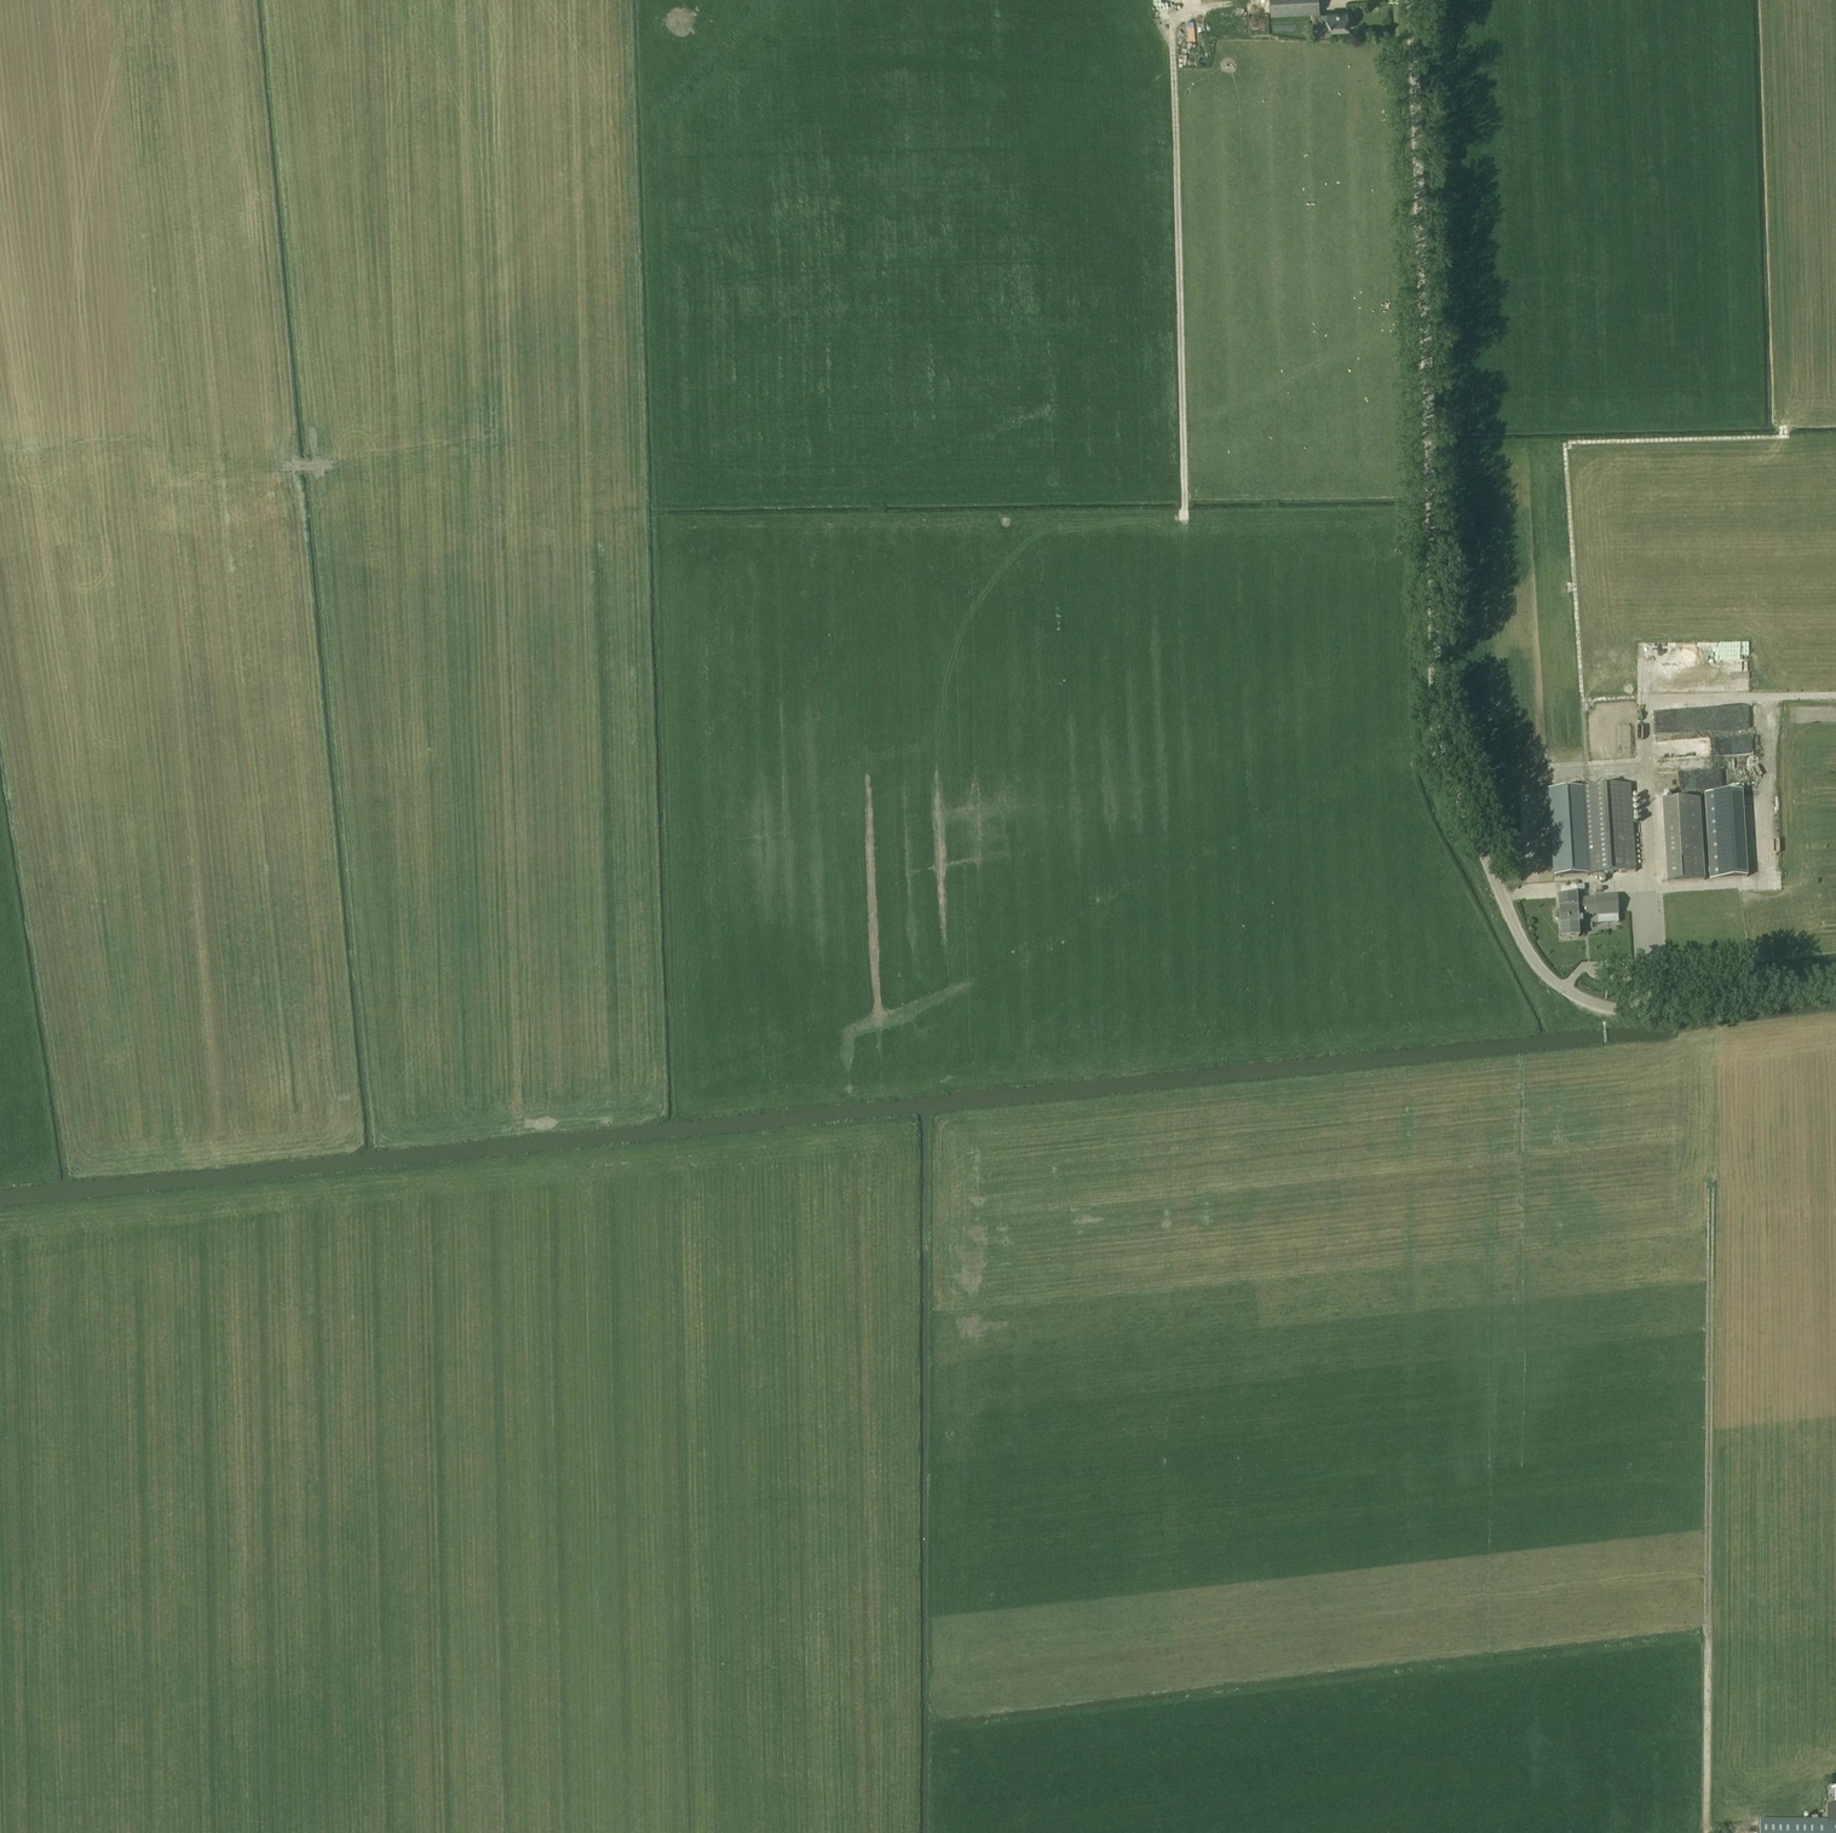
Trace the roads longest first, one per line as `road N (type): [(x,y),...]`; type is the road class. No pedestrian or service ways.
road 1 (unclassified): [(1835,989),(1644,1011),(1604,1008),(1564,990),(1515,927),(1436,745),(1412,0)]

